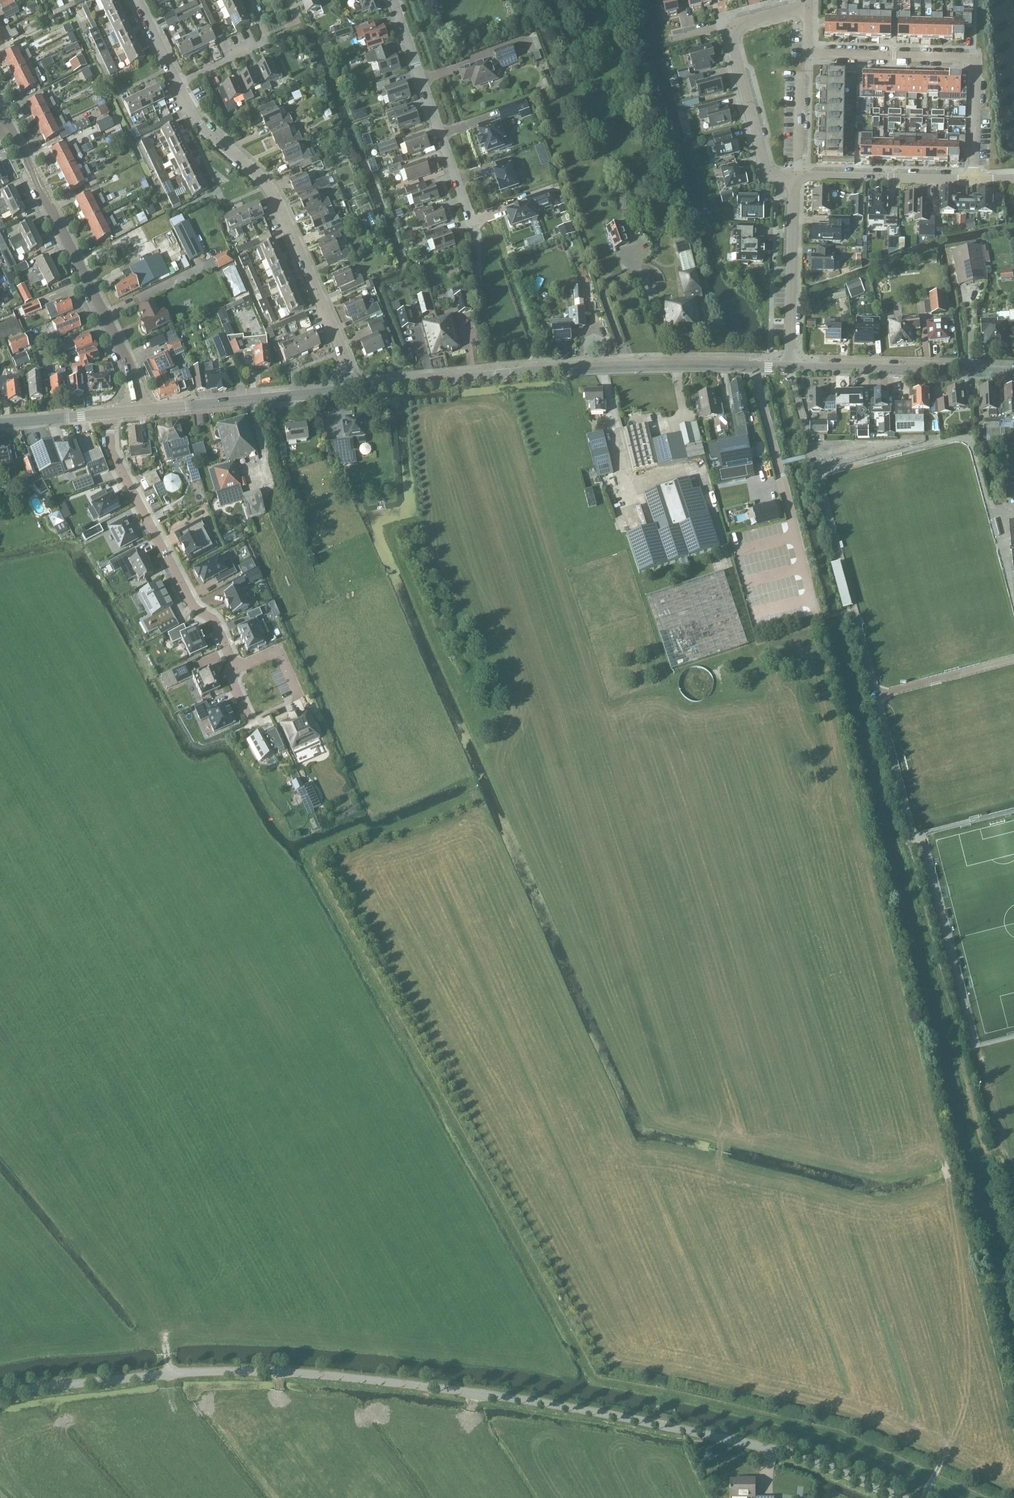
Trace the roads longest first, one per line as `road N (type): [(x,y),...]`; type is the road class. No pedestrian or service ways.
road 1 (unclassified): [(0,1395),(229,1371),(352,1377),(702,1433),(834,1469),(900,1497)]
road 2 (tertiary): [(348,390),(562,370),(791,367)]
road 3 (residential): [(348,390),(342,350),(276,197),(190,112),(177,83)]
road 4 (residential): [(974,180),(973,63),(814,54),(808,5)]
road 5 (tertiary): [(136,411),(131,372),(10,129)]
road 6 (residential): [(235,667),(213,620),(194,607),(111,450),(108,414)]
road 7 (residential): [(477,236),(394,0)]
road 8 (residential): [(790,184),(766,165),(733,32),(744,22),(808,5)]
road 9 (tertiary): [(791,367),(1013,373)]
road 10 (tertiary): [(136,411),(348,390)]
road 11 (residential): [(791,367),(790,184)]
road 12 (residential): [(797,177),(974,180)]

